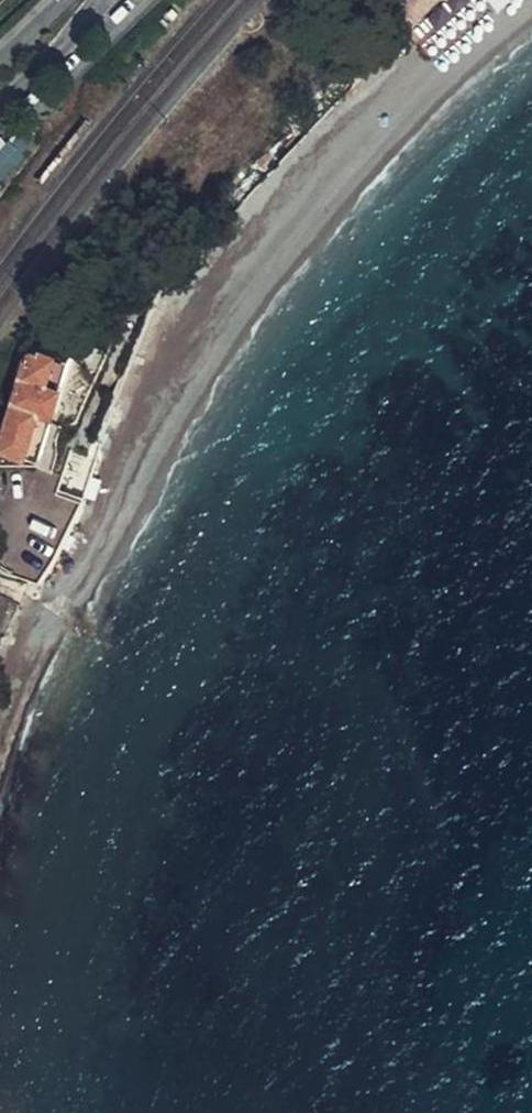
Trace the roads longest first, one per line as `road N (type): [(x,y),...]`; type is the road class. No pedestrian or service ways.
road 1 (secondary): [(0,99),(102,0)]

